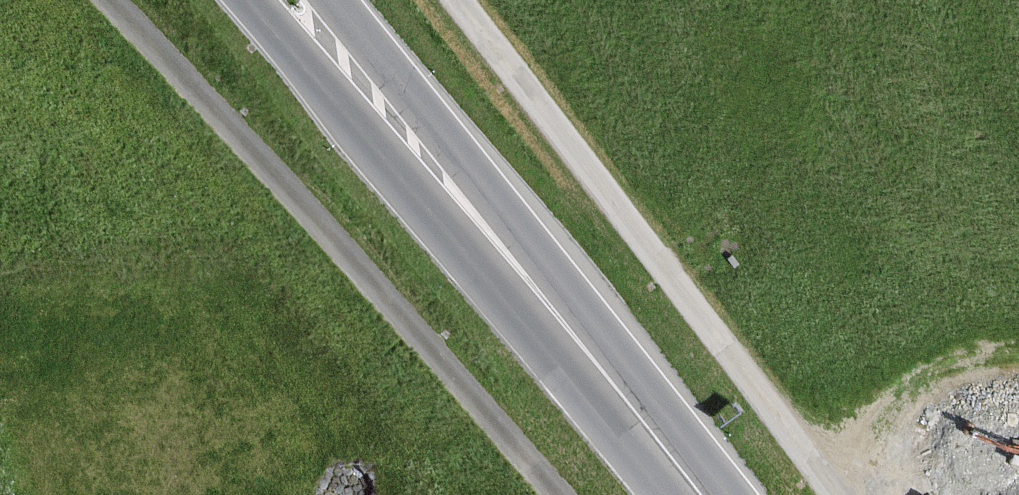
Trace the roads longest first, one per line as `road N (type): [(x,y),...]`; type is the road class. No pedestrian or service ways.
road 1 (track): [(110,0),(561,494)]
road 2 (residential): [(459,0),(832,494)]
road 3 (primary): [(693,494),(430,165)]
road 4 (primary): [(251,0),(430,165)]
road 5 (primary): [(430,165),(334,0)]

